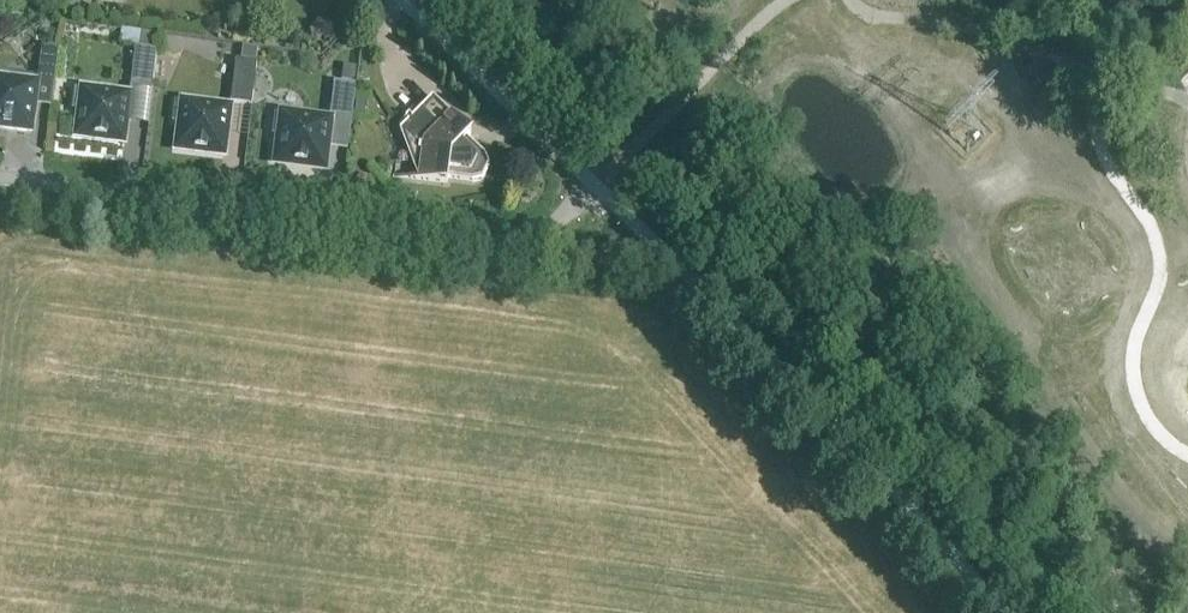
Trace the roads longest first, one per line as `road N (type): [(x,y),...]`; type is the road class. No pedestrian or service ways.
road 1 (residential): [(602,195),(561,228),(502,239),(0,182)]
road 2 (unclassified): [(1001,612),(602,195)]
road 3 (unclassified): [(602,195),(403,0)]

